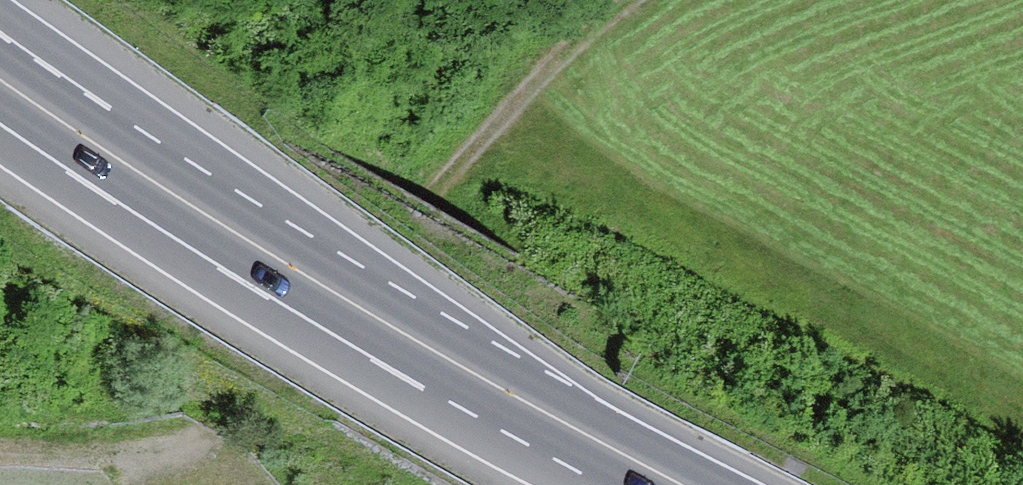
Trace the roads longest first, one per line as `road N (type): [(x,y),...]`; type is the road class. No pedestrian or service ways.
road 1 (track): [(0,413),(133,412),(216,444),(411,203),(626,0)]
road 2 (trunk): [(682,484),(382,325),(0,83)]

